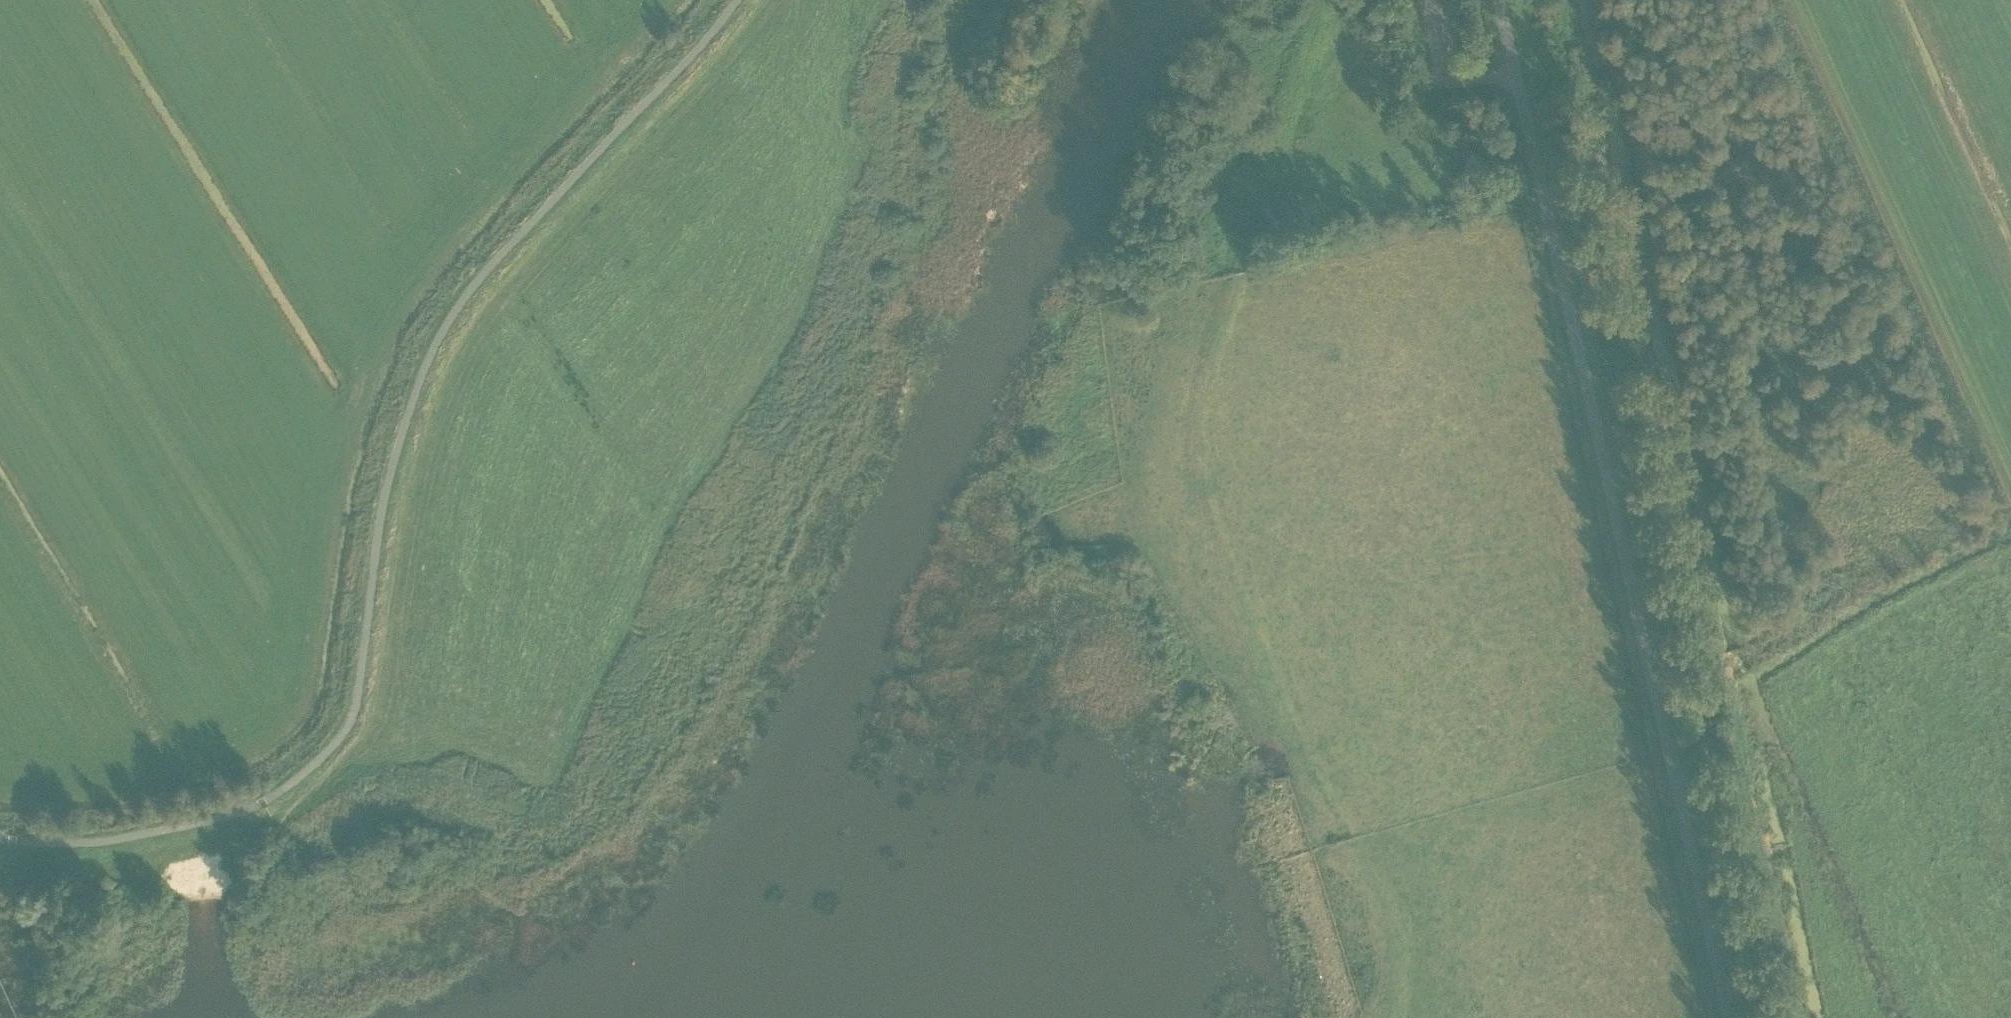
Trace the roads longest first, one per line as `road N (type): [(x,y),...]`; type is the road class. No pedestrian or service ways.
road 1 (unclassified): [(1730,1017),(1496,0)]

